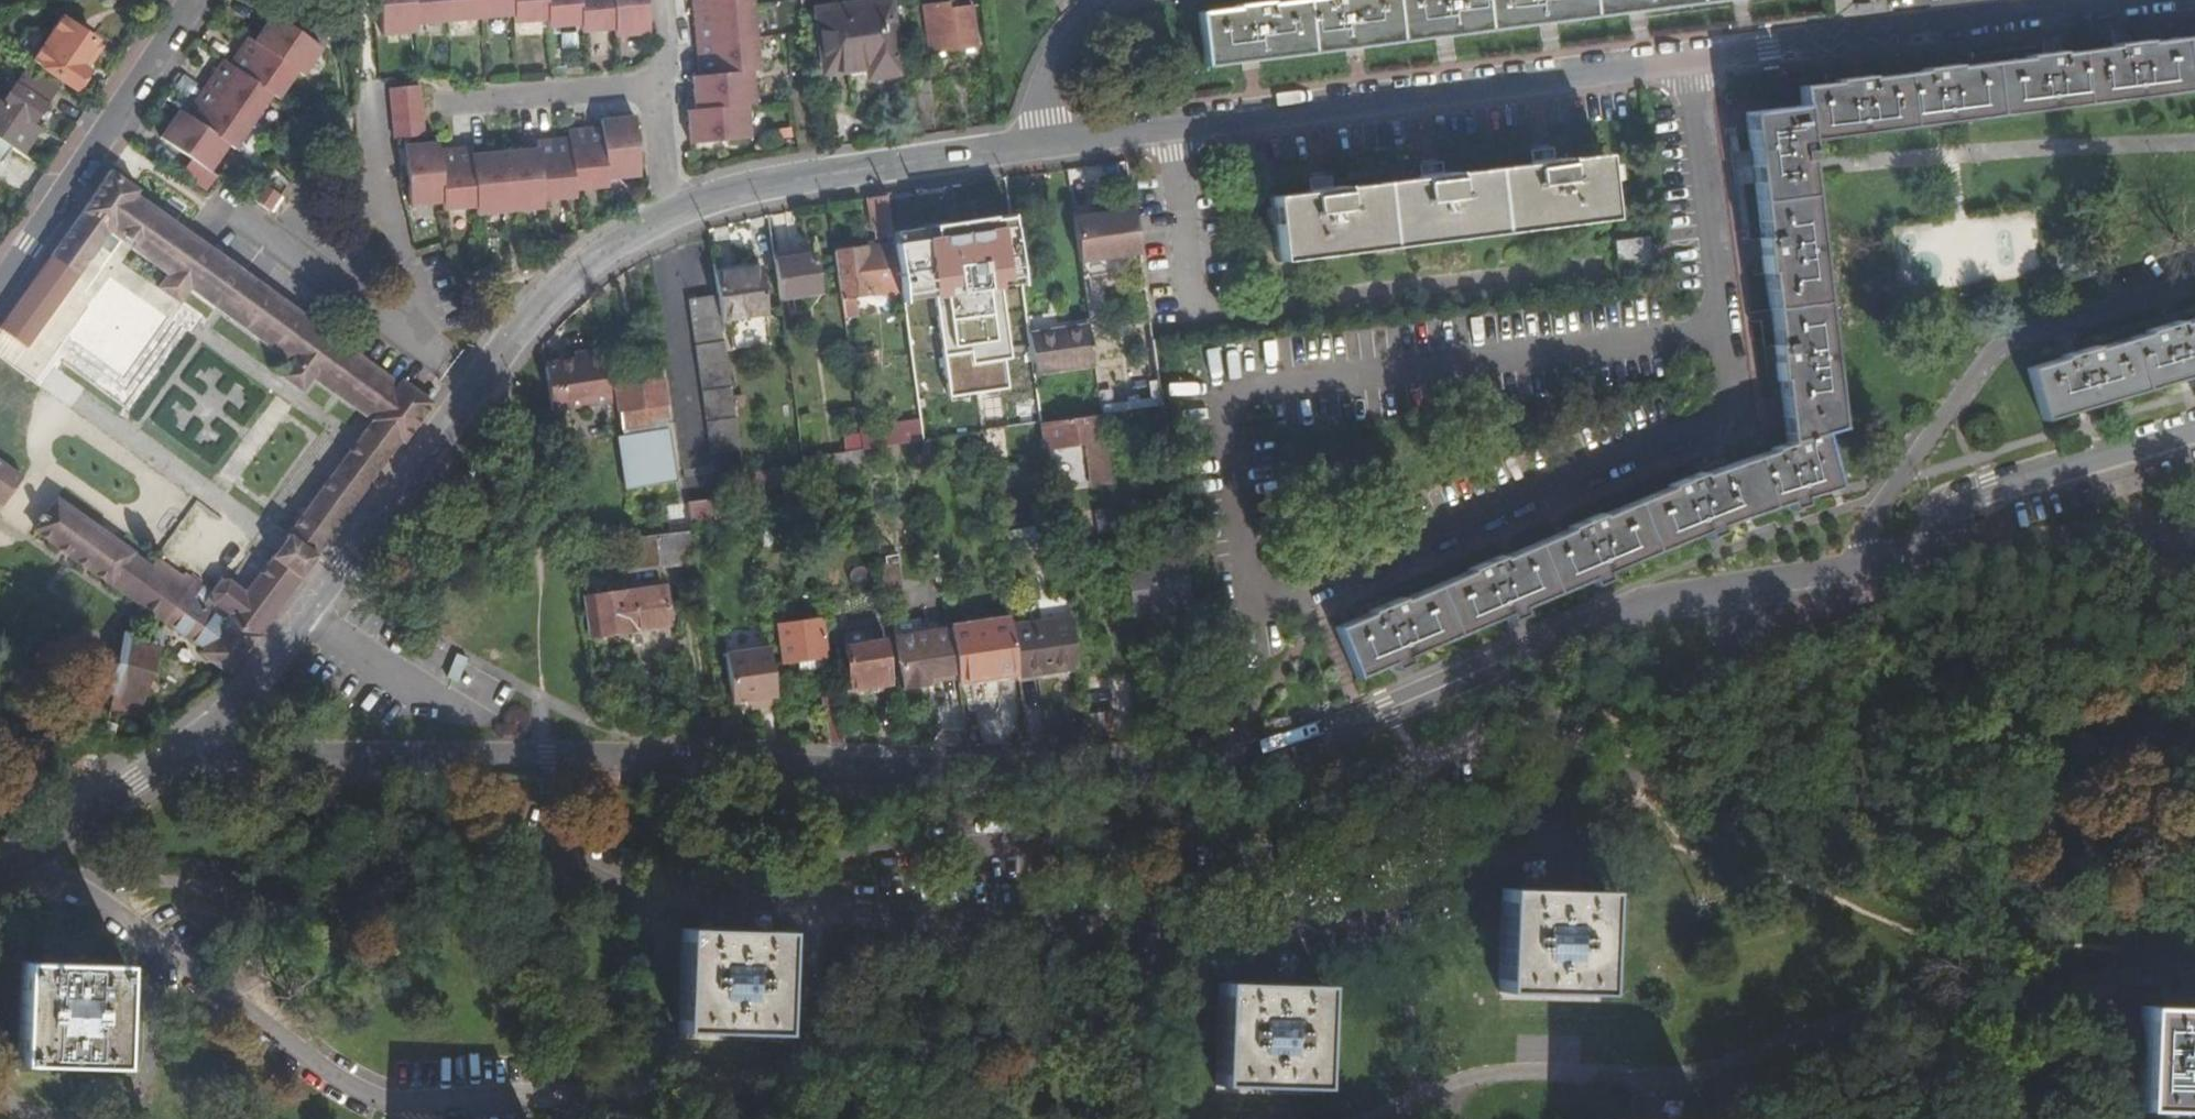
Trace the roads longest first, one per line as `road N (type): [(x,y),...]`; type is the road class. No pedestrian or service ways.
road 1 (residential): [(1743,589),(1742,622),(1659,752),(1608,813),(1303,930),(1266,935),(620,893),(350,752)]
road 2 (residential): [(670,215),(743,191),(1049,142),(2142,0)]
road 3 (residential): [(1743,589),(1607,614),(1424,700),(1220,770),(904,771),(350,752)]
road 4 (residential): [(191,738),(285,640),(475,388)]
road 5 (residential): [(189,0),(0,290)]
road 6 (residential): [(475,388),(429,337),(383,176),(371,83)]
road 7 (residential): [(2194,428),(1992,491),(1955,512),(1946,558)]
road 8 (residential): [(475,388),(552,299),(604,255),(670,215)]
road 9 (residential): [(1946,558),(2151,537),(2194,545)]
road 10 (residential): [(0,877),(191,738)]
road 11 (residential): [(665,78),(444,102)]
road 12 (residential): [(1946,558),(1743,589)]
road 13 (residential): [(350,752),(260,754),(191,738)]
road 14 (residential): [(670,215),(665,78)]

